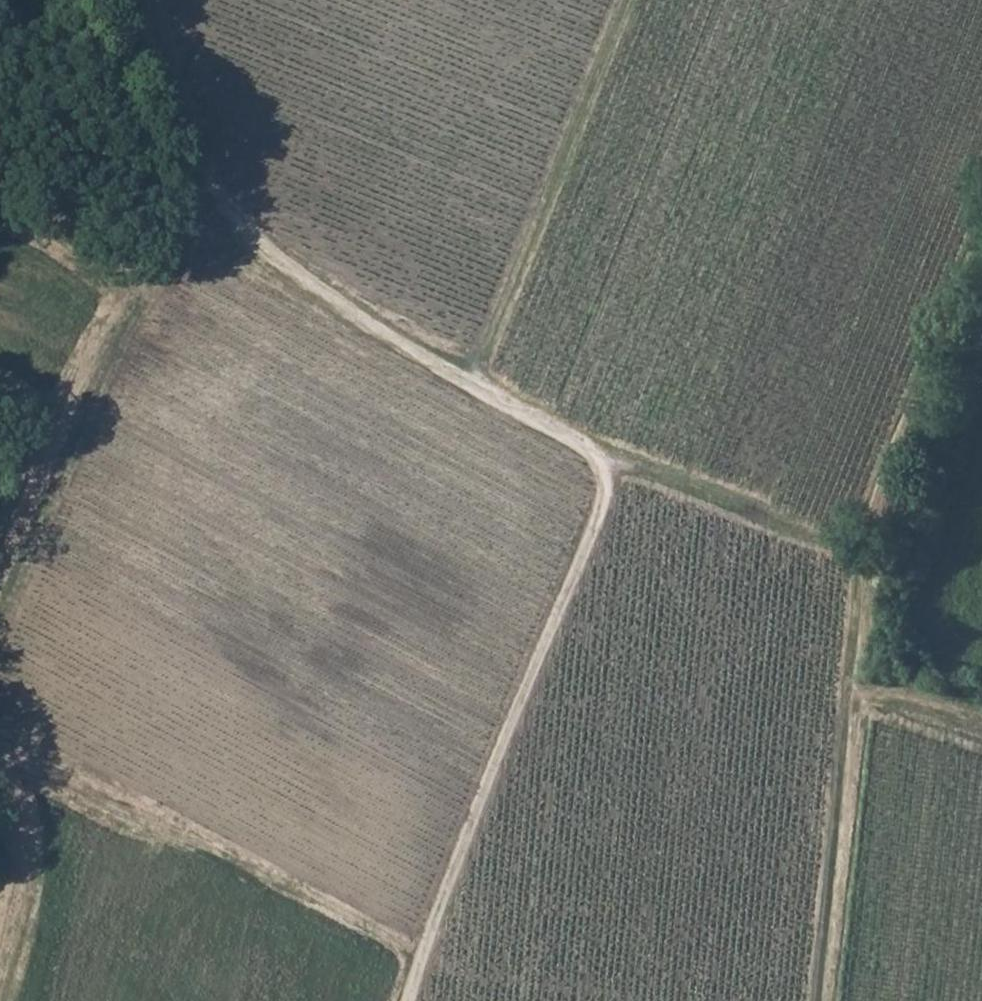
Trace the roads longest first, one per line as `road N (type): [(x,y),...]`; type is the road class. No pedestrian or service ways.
road 1 (track): [(172,84),(214,215),(320,300),(612,470),(472,807),(411,1000)]
road 2 (track): [(612,470),(848,556),(981,199)]
road 3 (track): [(51,483),(512,711)]
road 4 (track): [(813,1000),(841,751),(848,556)]
road 5 (track): [(0,555),(25,501),(51,483),(77,393),(201,175)]
road 6 (track): [(467,390),(619,0)]

